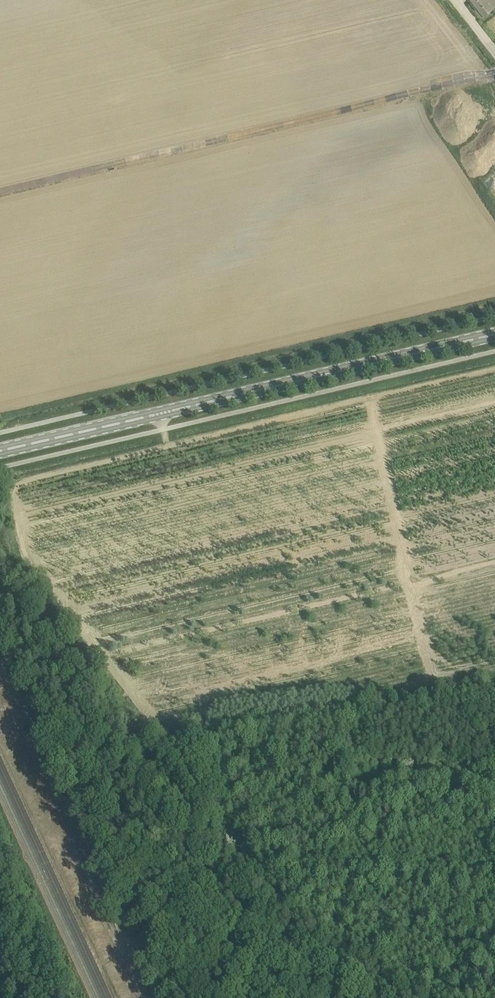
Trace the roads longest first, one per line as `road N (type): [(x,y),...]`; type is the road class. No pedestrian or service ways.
road 1 (primary): [(494,335),(48,443)]
road 2 (unclassified): [(190,997),(0,658)]

